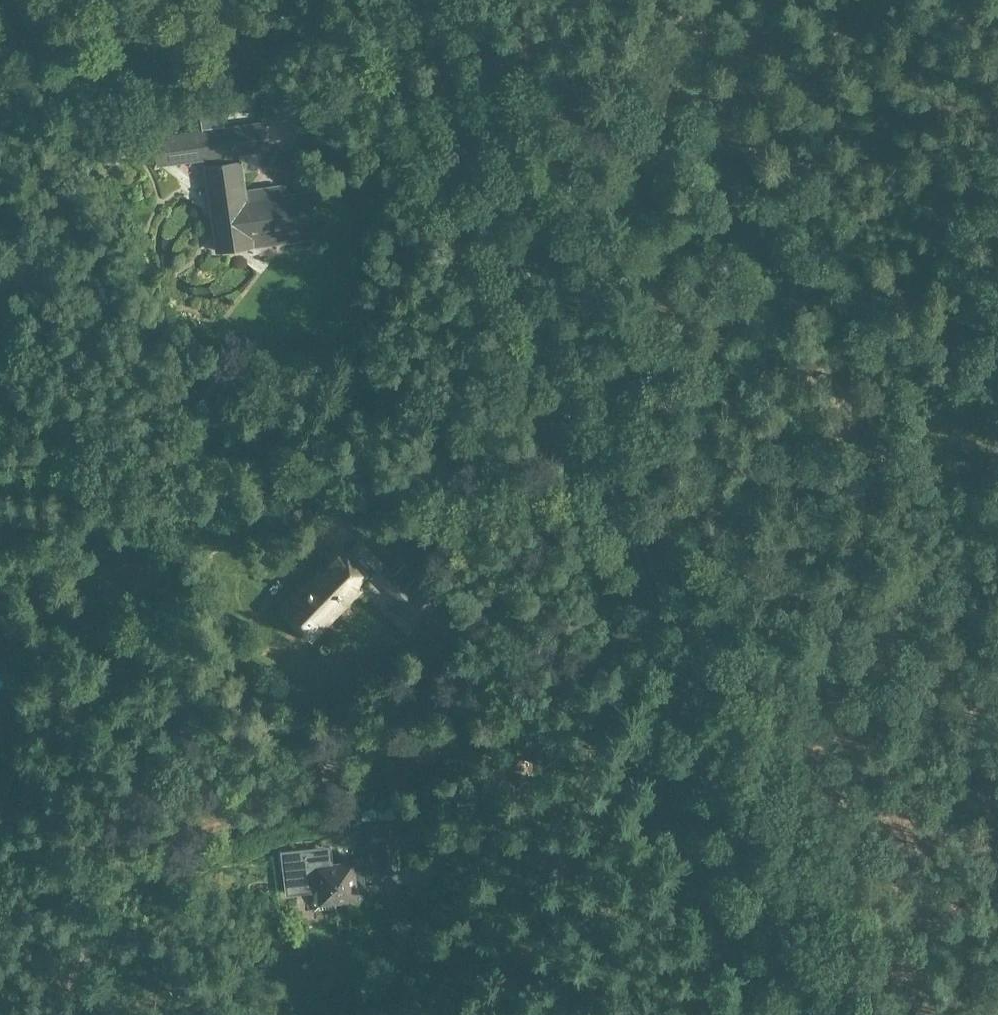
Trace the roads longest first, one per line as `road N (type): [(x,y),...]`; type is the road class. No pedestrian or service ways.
road 1 (primary): [(812,1014),(423,0)]
road 2 (track): [(678,661),(716,647),(997,470)]

